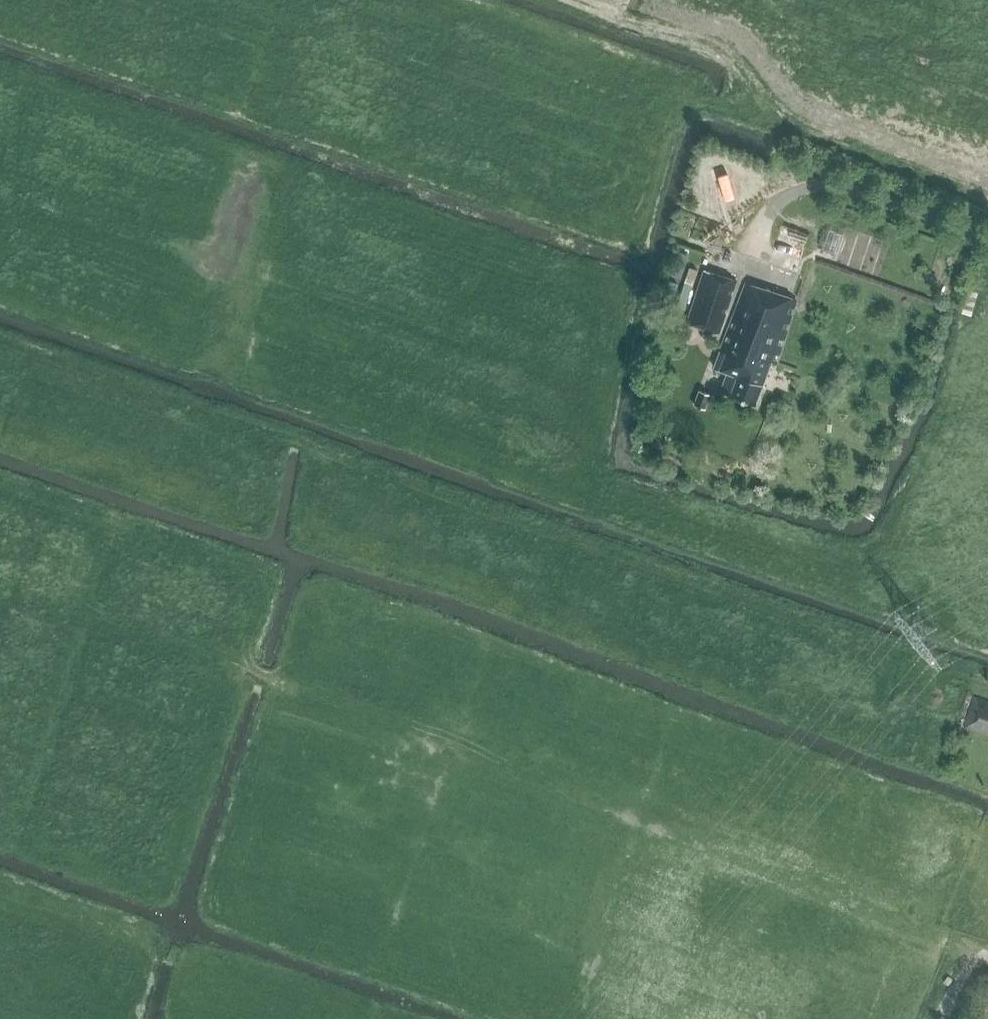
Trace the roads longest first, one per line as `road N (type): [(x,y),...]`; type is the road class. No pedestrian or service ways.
road 1 (track): [(987,238),(840,188),(808,189),(773,207),(746,264)]

